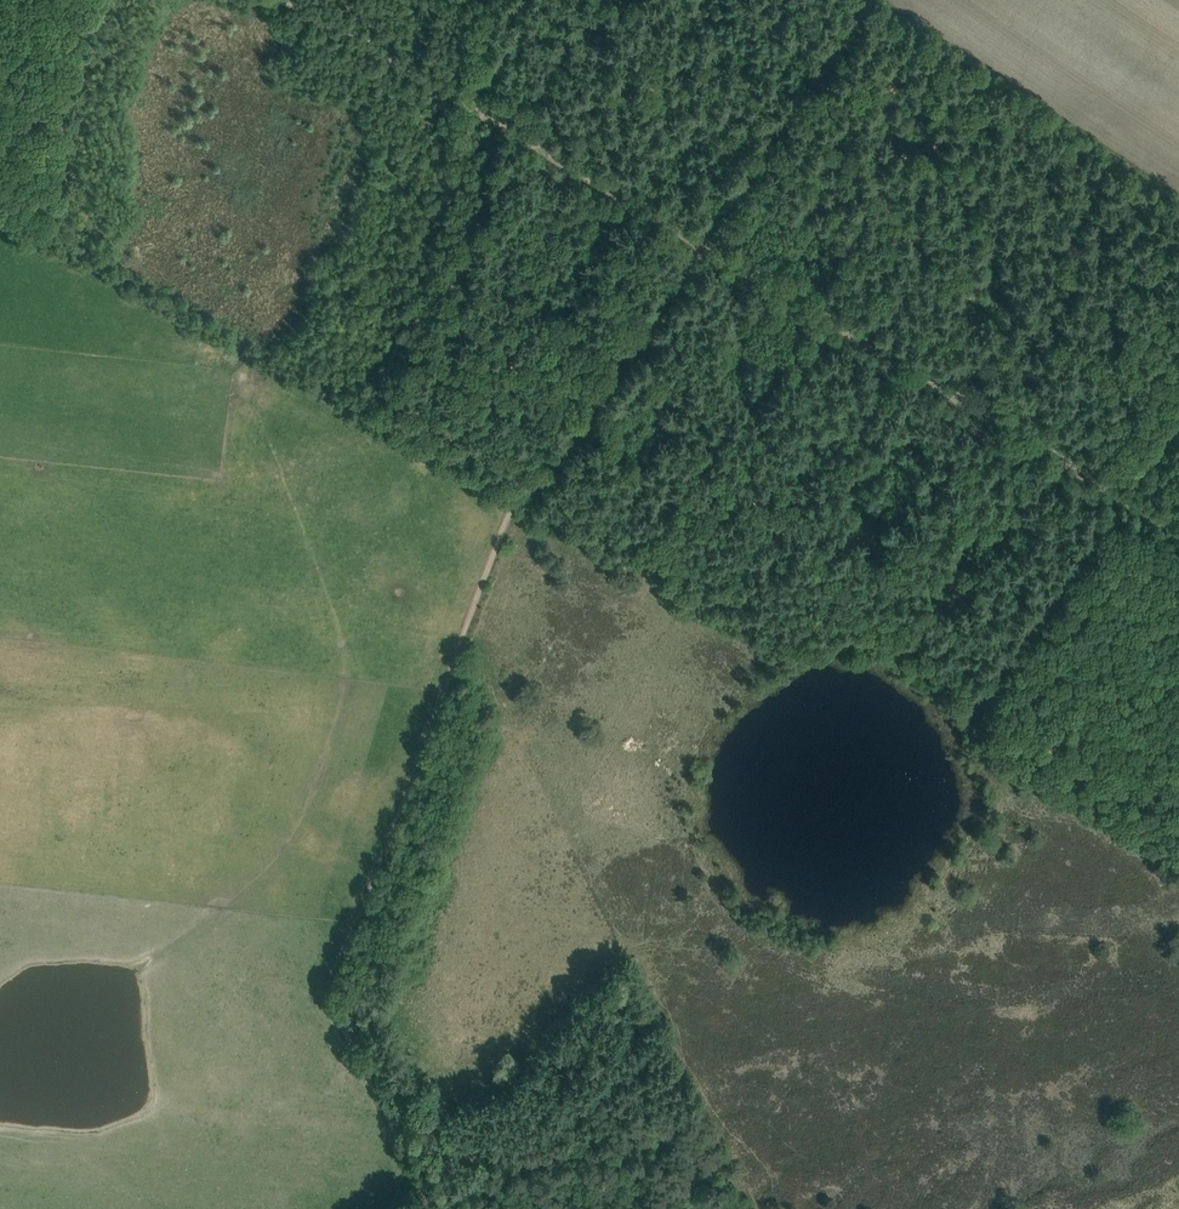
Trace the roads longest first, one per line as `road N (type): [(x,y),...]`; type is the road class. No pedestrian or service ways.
road 1 (track): [(1178,540),(704,249)]
road 2 (track): [(704,249),(289,0)]

